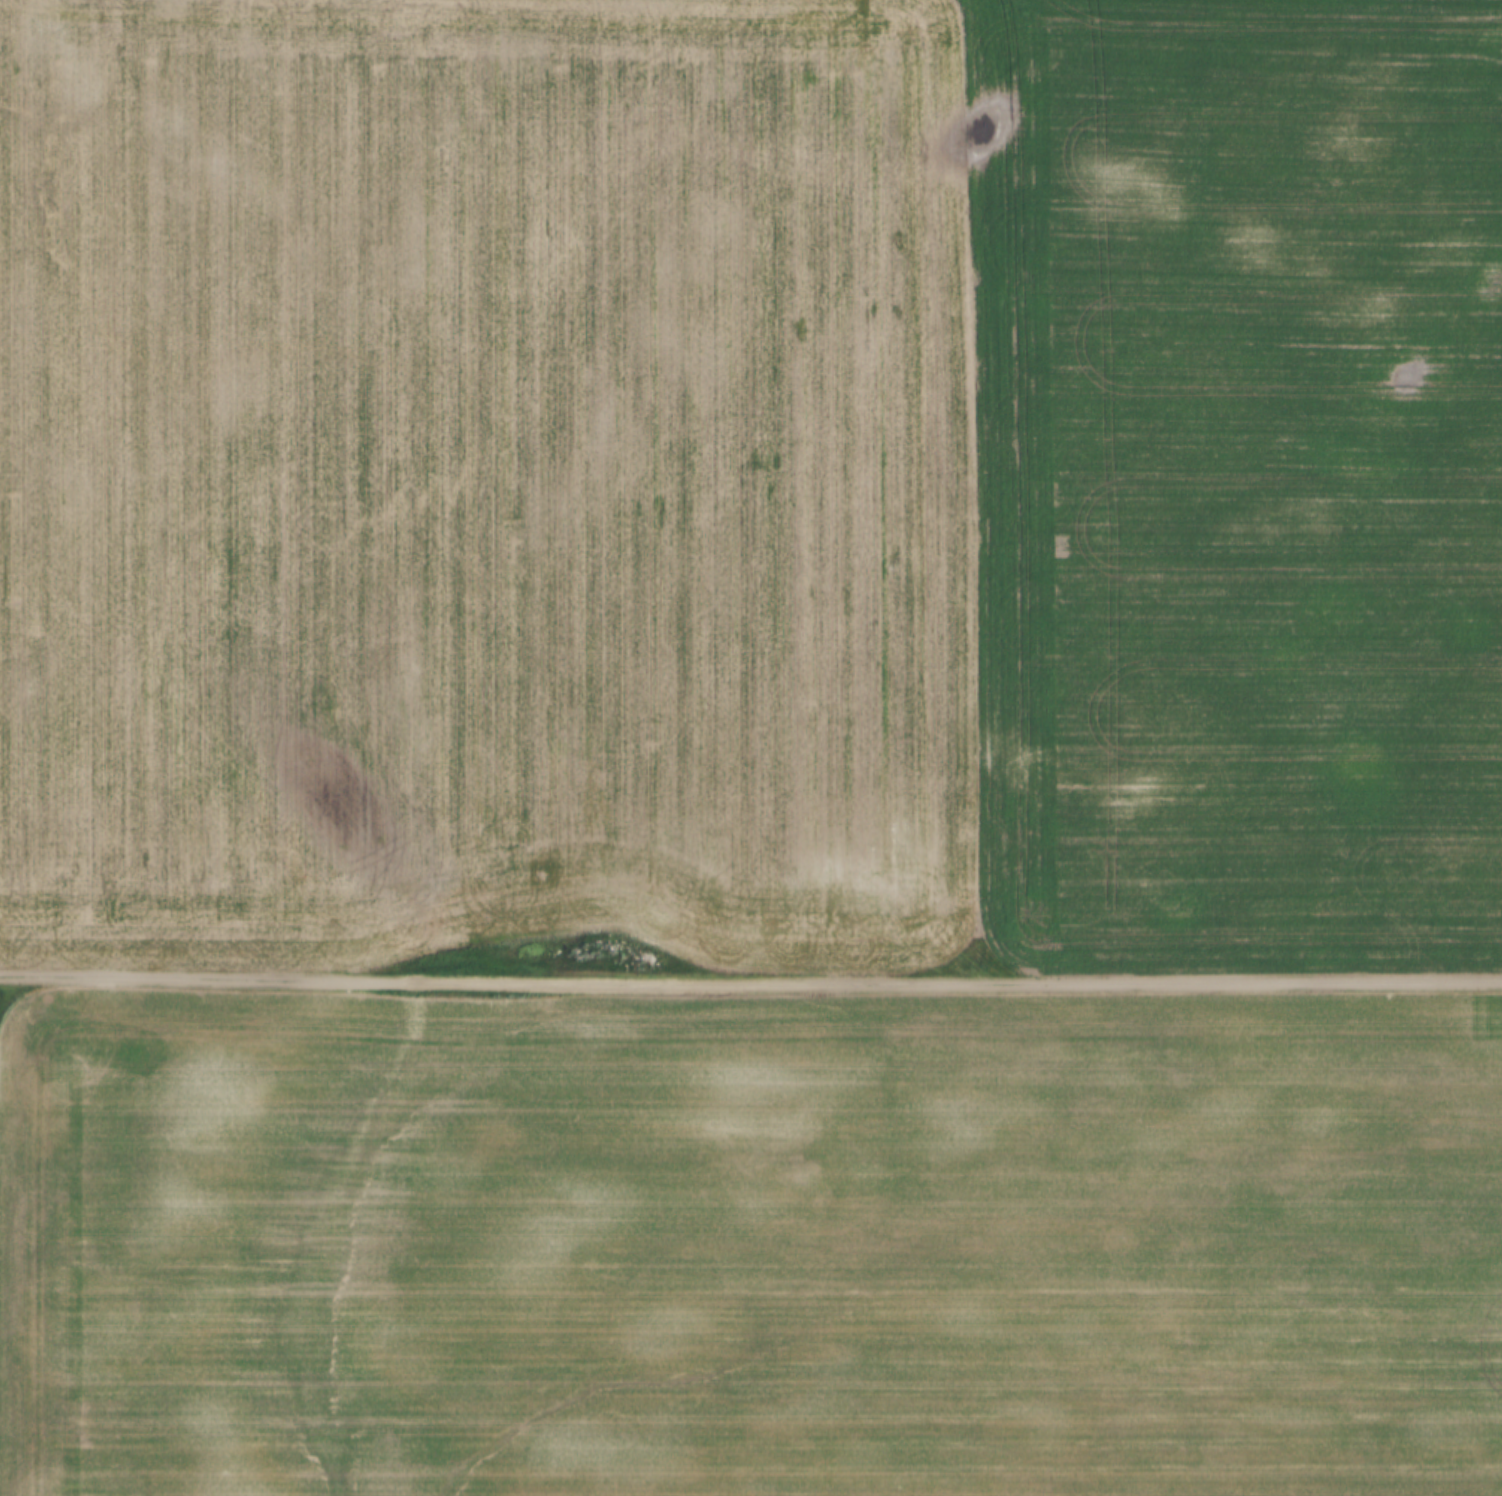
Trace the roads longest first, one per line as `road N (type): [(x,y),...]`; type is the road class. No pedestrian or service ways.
road 1 (track): [(0,982),(1501,980)]

